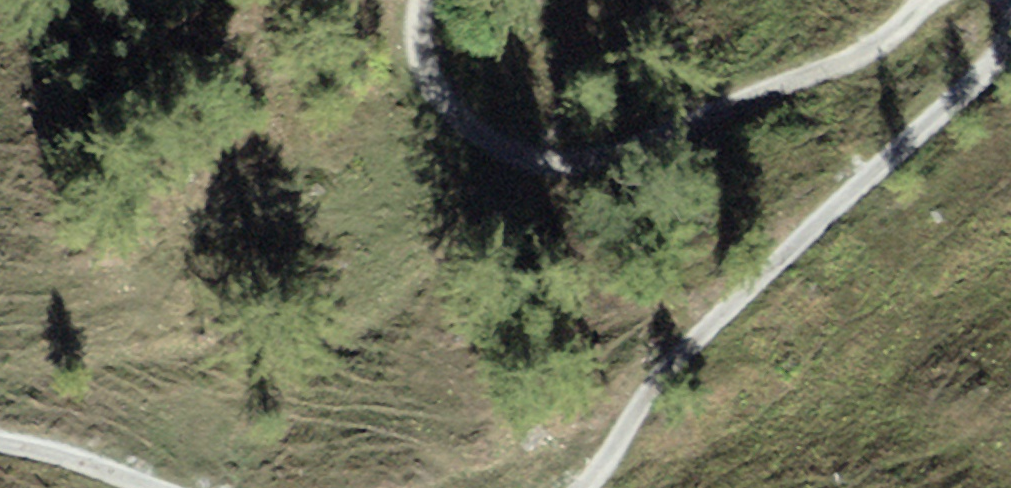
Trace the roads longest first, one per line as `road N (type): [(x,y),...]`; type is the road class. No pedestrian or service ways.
road 1 (track): [(1010,72),(746,304),(659,400),(605,487)]
road 2 (track): [(545,150),(588,163),(904,44),(942,0)]
road 3 (track): [(430,0),(421,26),(453,105),(545,150)]
road 4 (track): [(145,487),(33,449),(0,447)]

